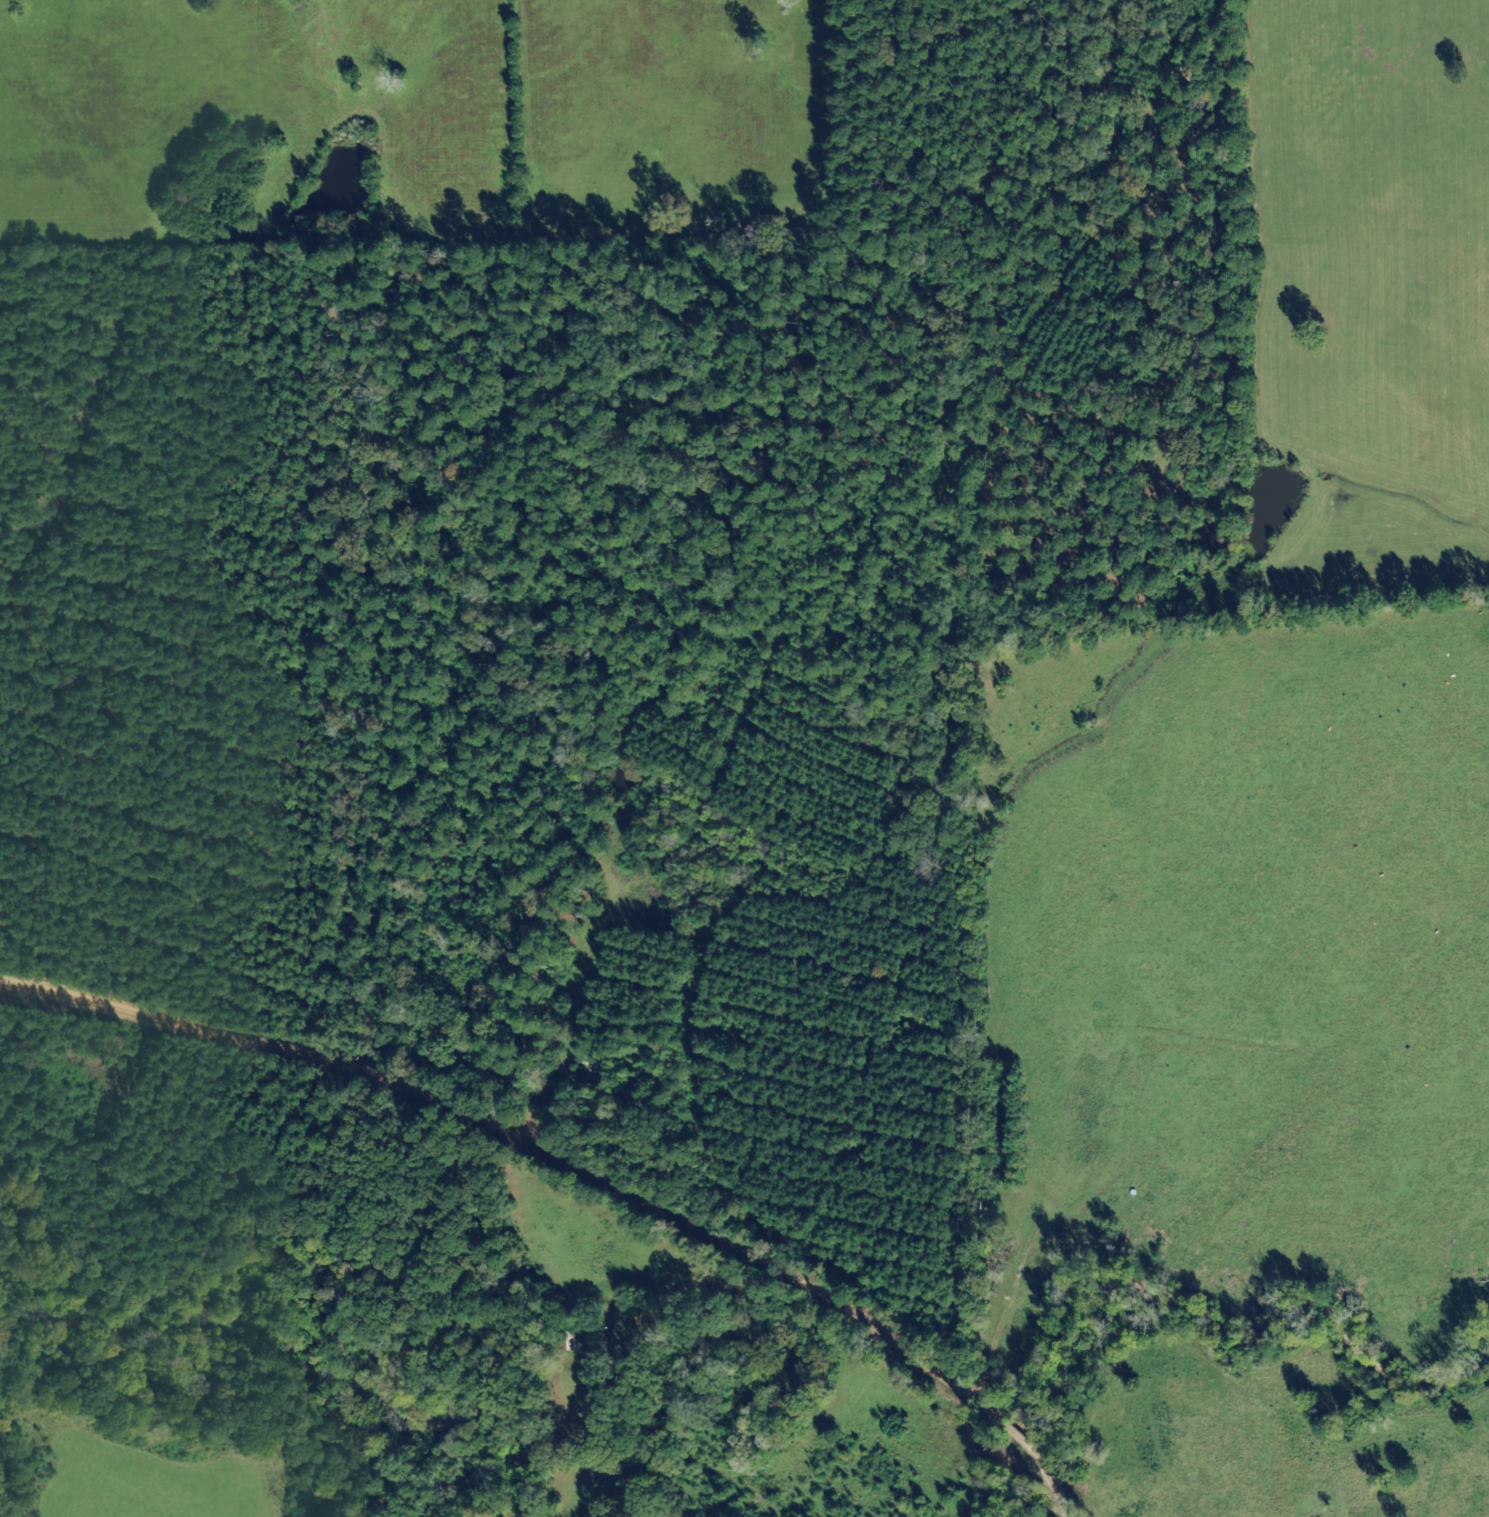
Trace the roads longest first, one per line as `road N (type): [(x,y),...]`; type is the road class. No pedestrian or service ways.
road 1 (residential): [(1061,1516),(1043,1470),(971,1395),(808,1284),(618,1180),(494,1122),(276,1047),(0,983)]

